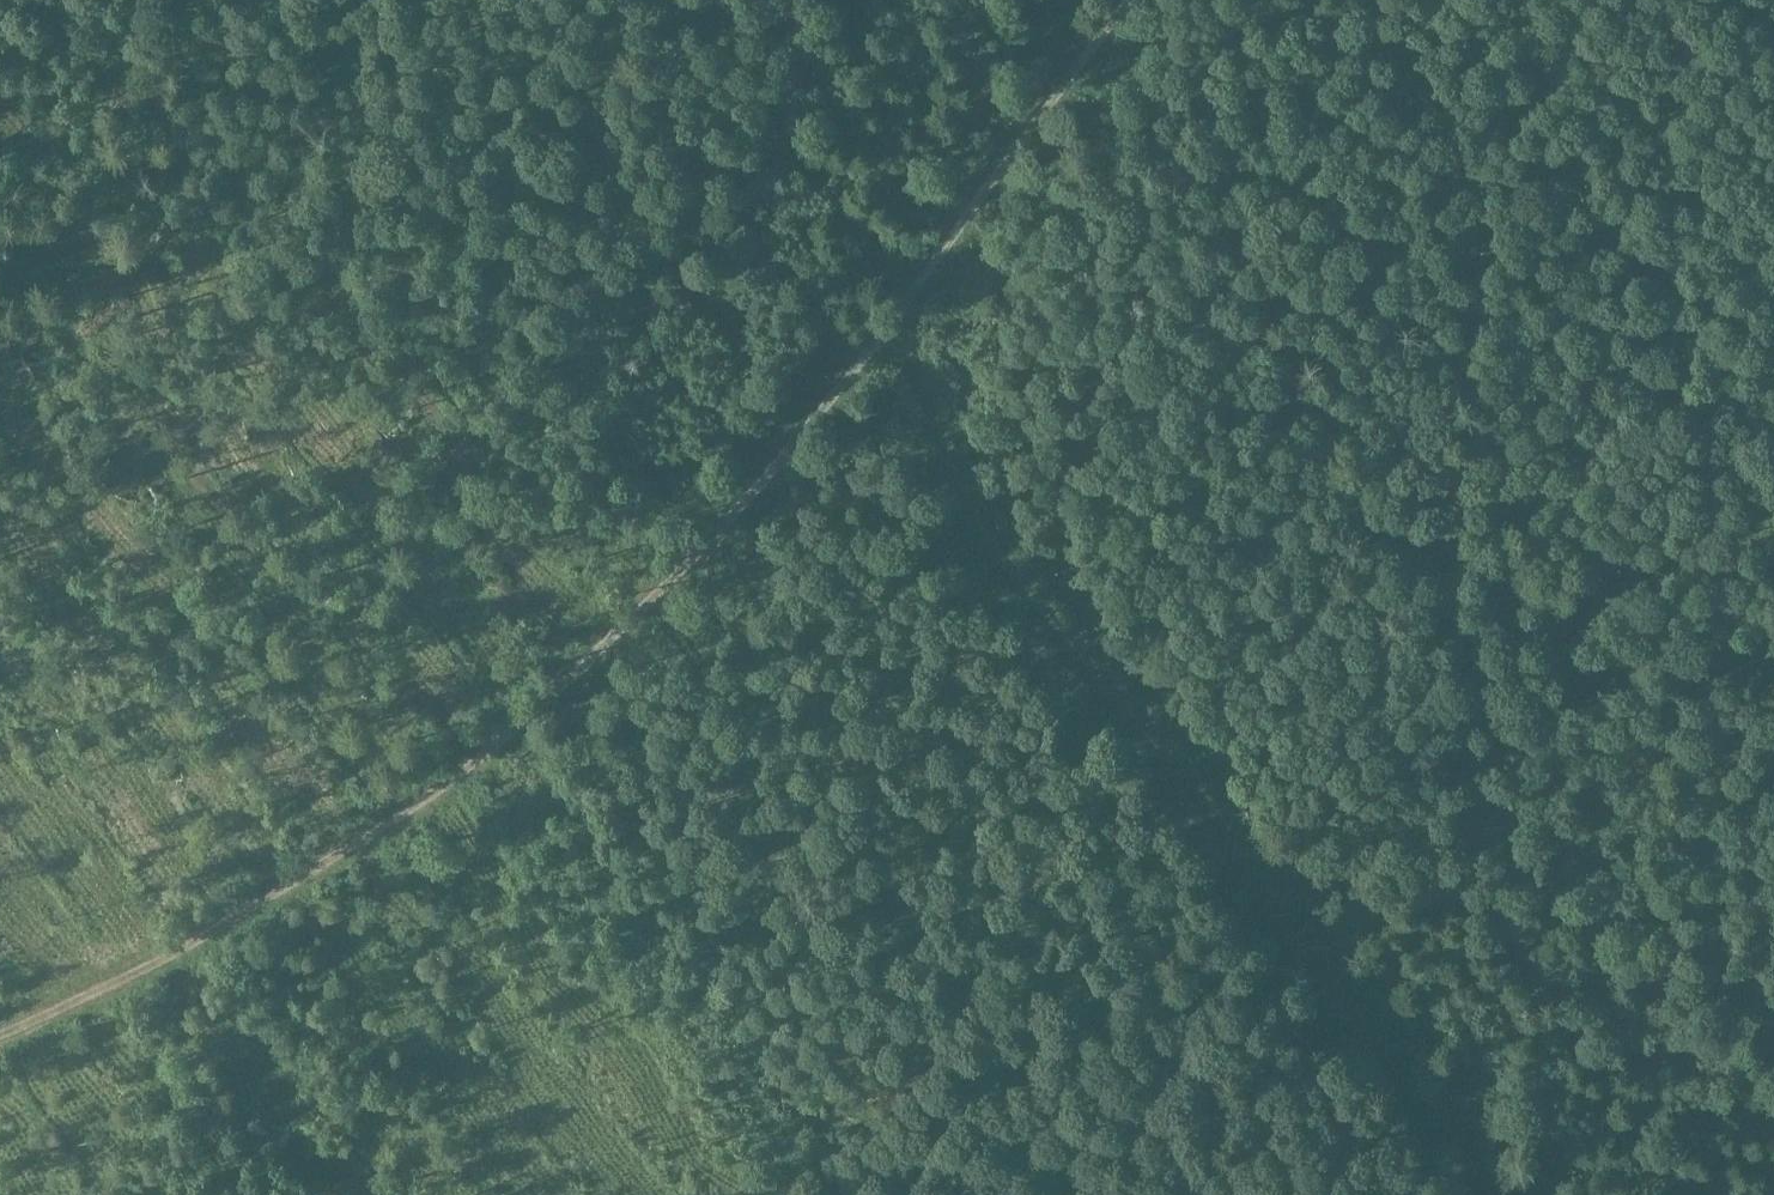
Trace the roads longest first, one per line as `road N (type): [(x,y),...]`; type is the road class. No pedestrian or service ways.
road 1 (track): [(0,1035),(302,879),(397,821),(550,700),(808,430),(1122,0)]
road 2 (track): [(1526,1194),(1429,1107),(1158,742),(987,535),(947,451),(899,313)]

